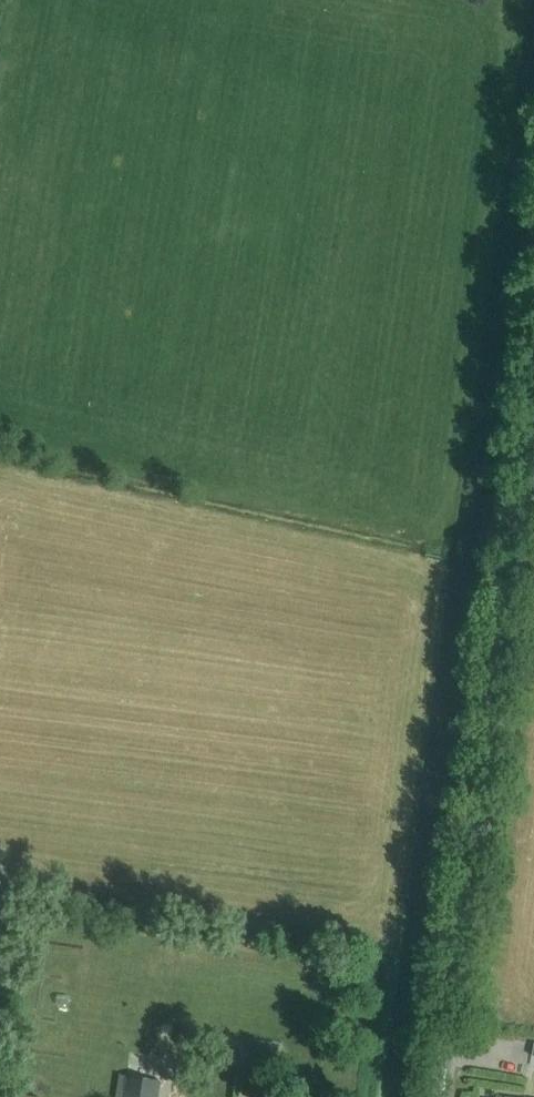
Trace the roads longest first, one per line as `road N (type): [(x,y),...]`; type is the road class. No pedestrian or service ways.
road 1 (unclassified): [(441,1096),(533,441)]

